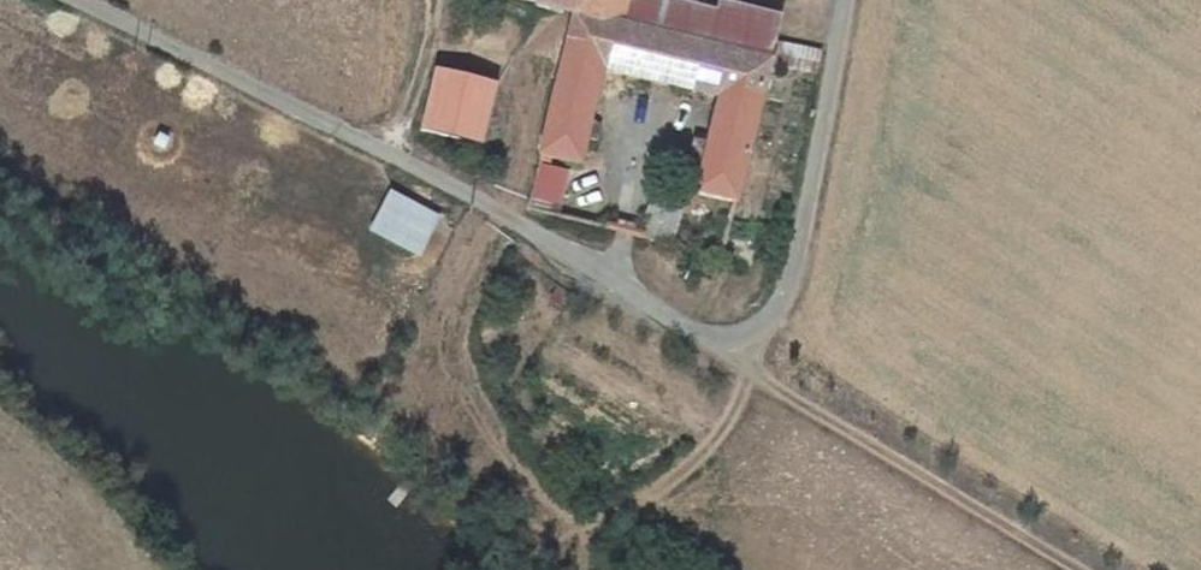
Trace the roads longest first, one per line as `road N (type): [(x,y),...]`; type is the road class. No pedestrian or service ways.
road 1 (track): [(1080,569),(845,429),(766,375),(735,342),(744,397),(722,442),(539,569)]
road 2 (unclassified): [(735,342),(690,327),(460,189),(79,0)]
road 3 (unclassified): [(735,342),(768,320),(794,276),(846,0)]

